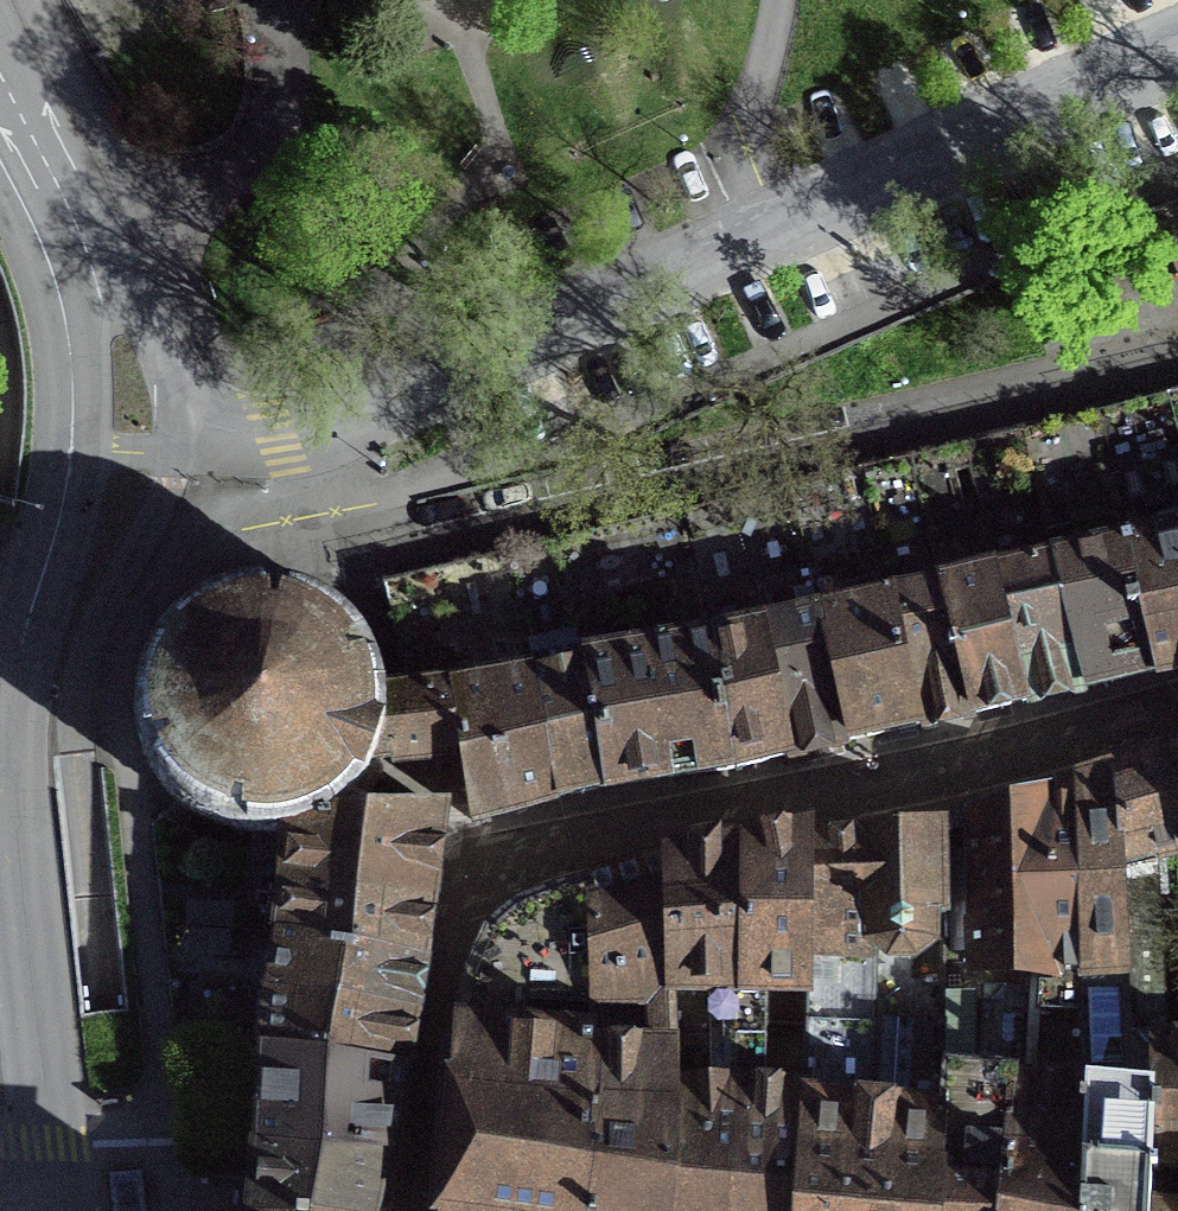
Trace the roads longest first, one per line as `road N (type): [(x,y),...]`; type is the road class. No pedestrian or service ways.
road 1 (residential): [(54,1210),(10,733),(21,651),(73,453),(77,370),(62,282),(0,114)]
road 2 (residential): [(1177,368),(389,561),(356,557),(325,539),(279,437)]
road 3 (residential): [(279,437),(377,411),(1177,50)]

